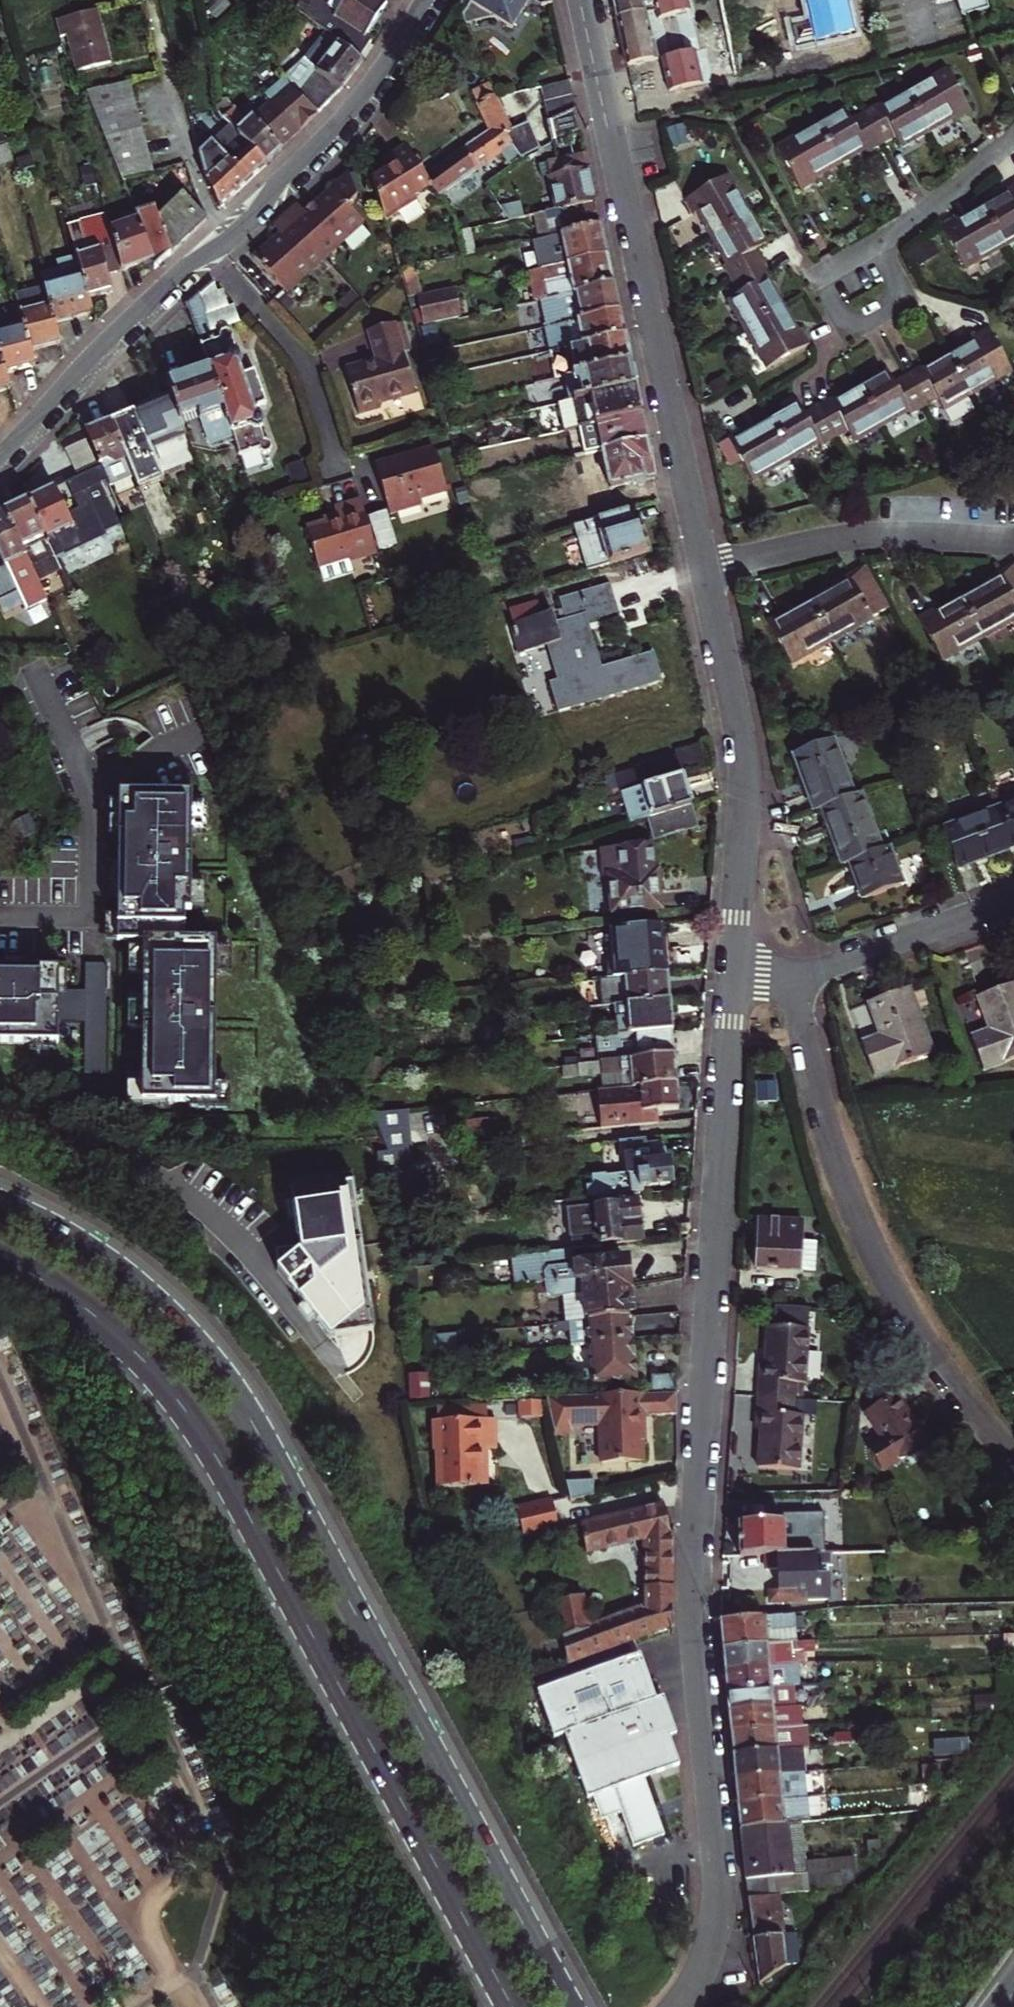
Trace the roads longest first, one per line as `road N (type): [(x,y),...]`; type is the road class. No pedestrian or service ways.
road 1 (residential): [(672,2006),(707,1951),(717,1909),(692,1558),(732,975)]
road 2 (secondary): [(570,2006),(223,1377),(158,1299),(113,1264),(0,1205)]
road 3 (secondary): [(0,1258),(109,1327),(202,1437),(515,2006)]
road 4 (residential): [(0,454),(134,311),(242,222),(334,127),(423,0)]
road 5 (residential): [(704,568),(580,0)]
road 6 (residential): [(794,978),(817,1096),(870,1246),(912,1323),(1013,1452)]
road 7 (residential): [(732,975),(742,758),(704,568)]
road 8 (residential): [(704,568),(852,535),(1013,541)]
road 9 (residential): [(1013,896),(794,978)]
road 10 (residential): [(870,247),(900,303),(847,333),(817,276)]
road 11 (residential): [(870,247),(944,198),(1013,134)]

